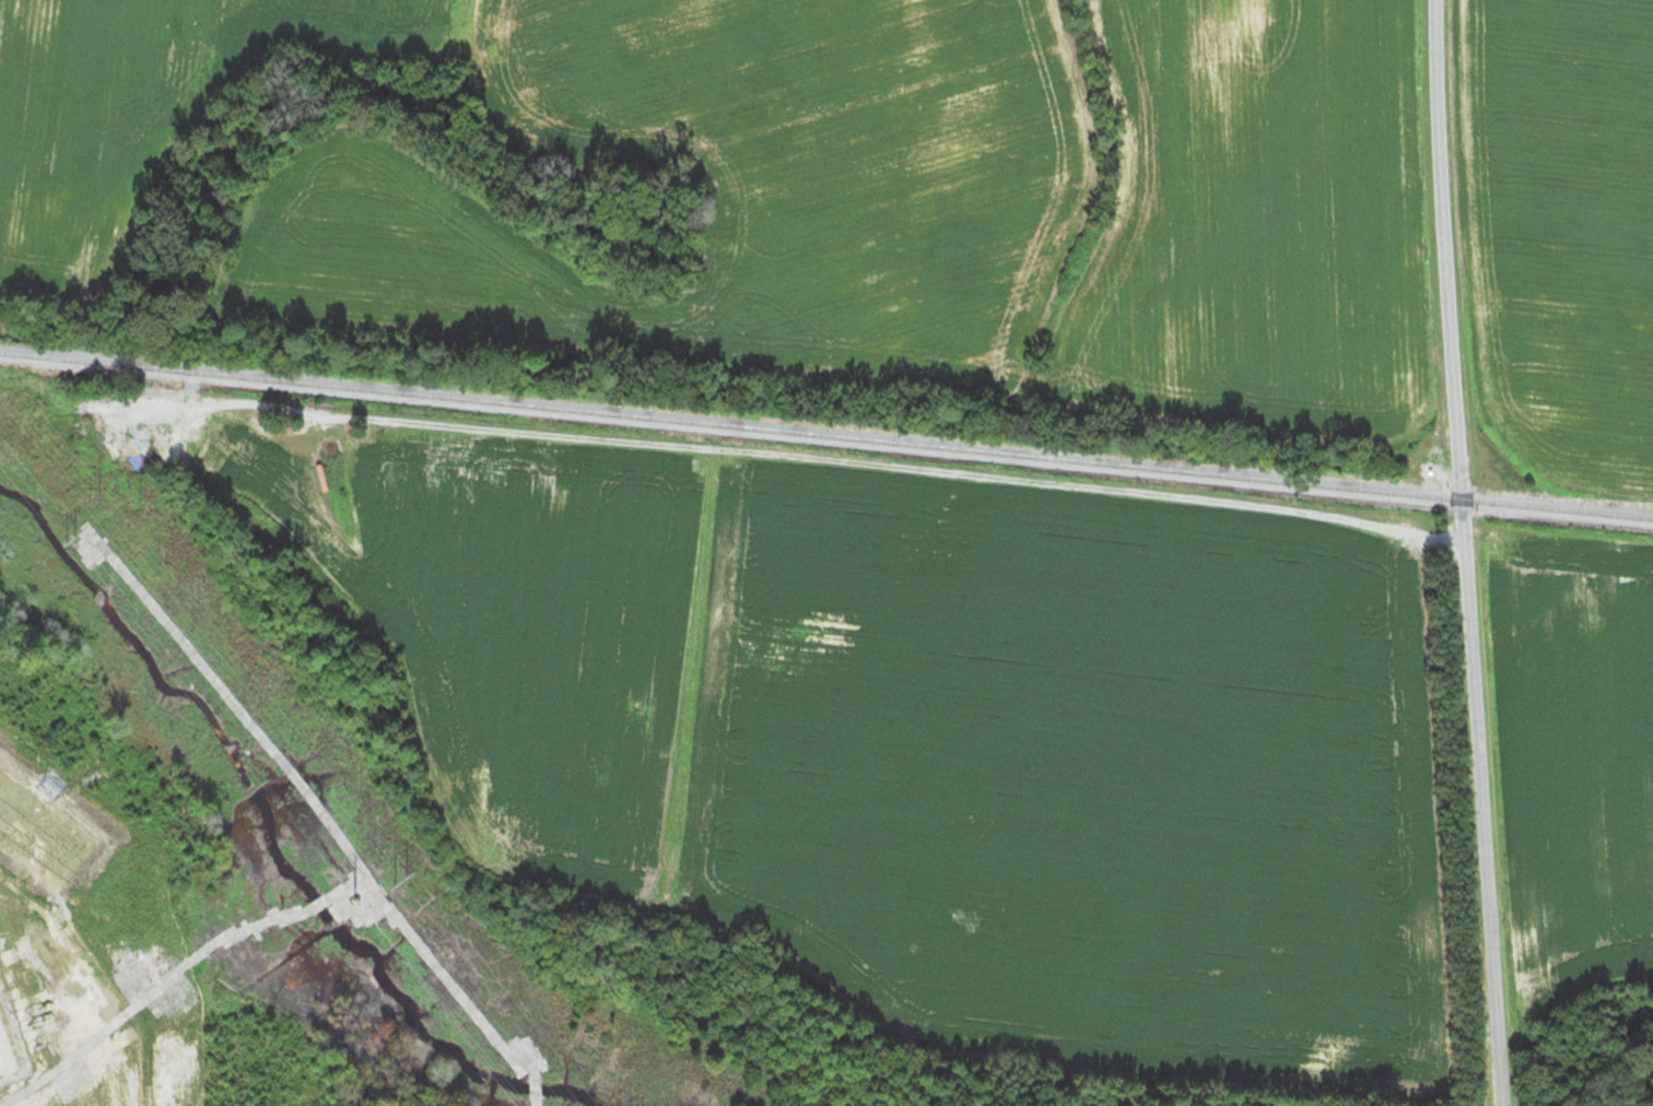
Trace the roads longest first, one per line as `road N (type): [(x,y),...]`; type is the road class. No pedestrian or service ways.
road 1 (residential): [(1498,1105),(1438,222),(1436,0)]

